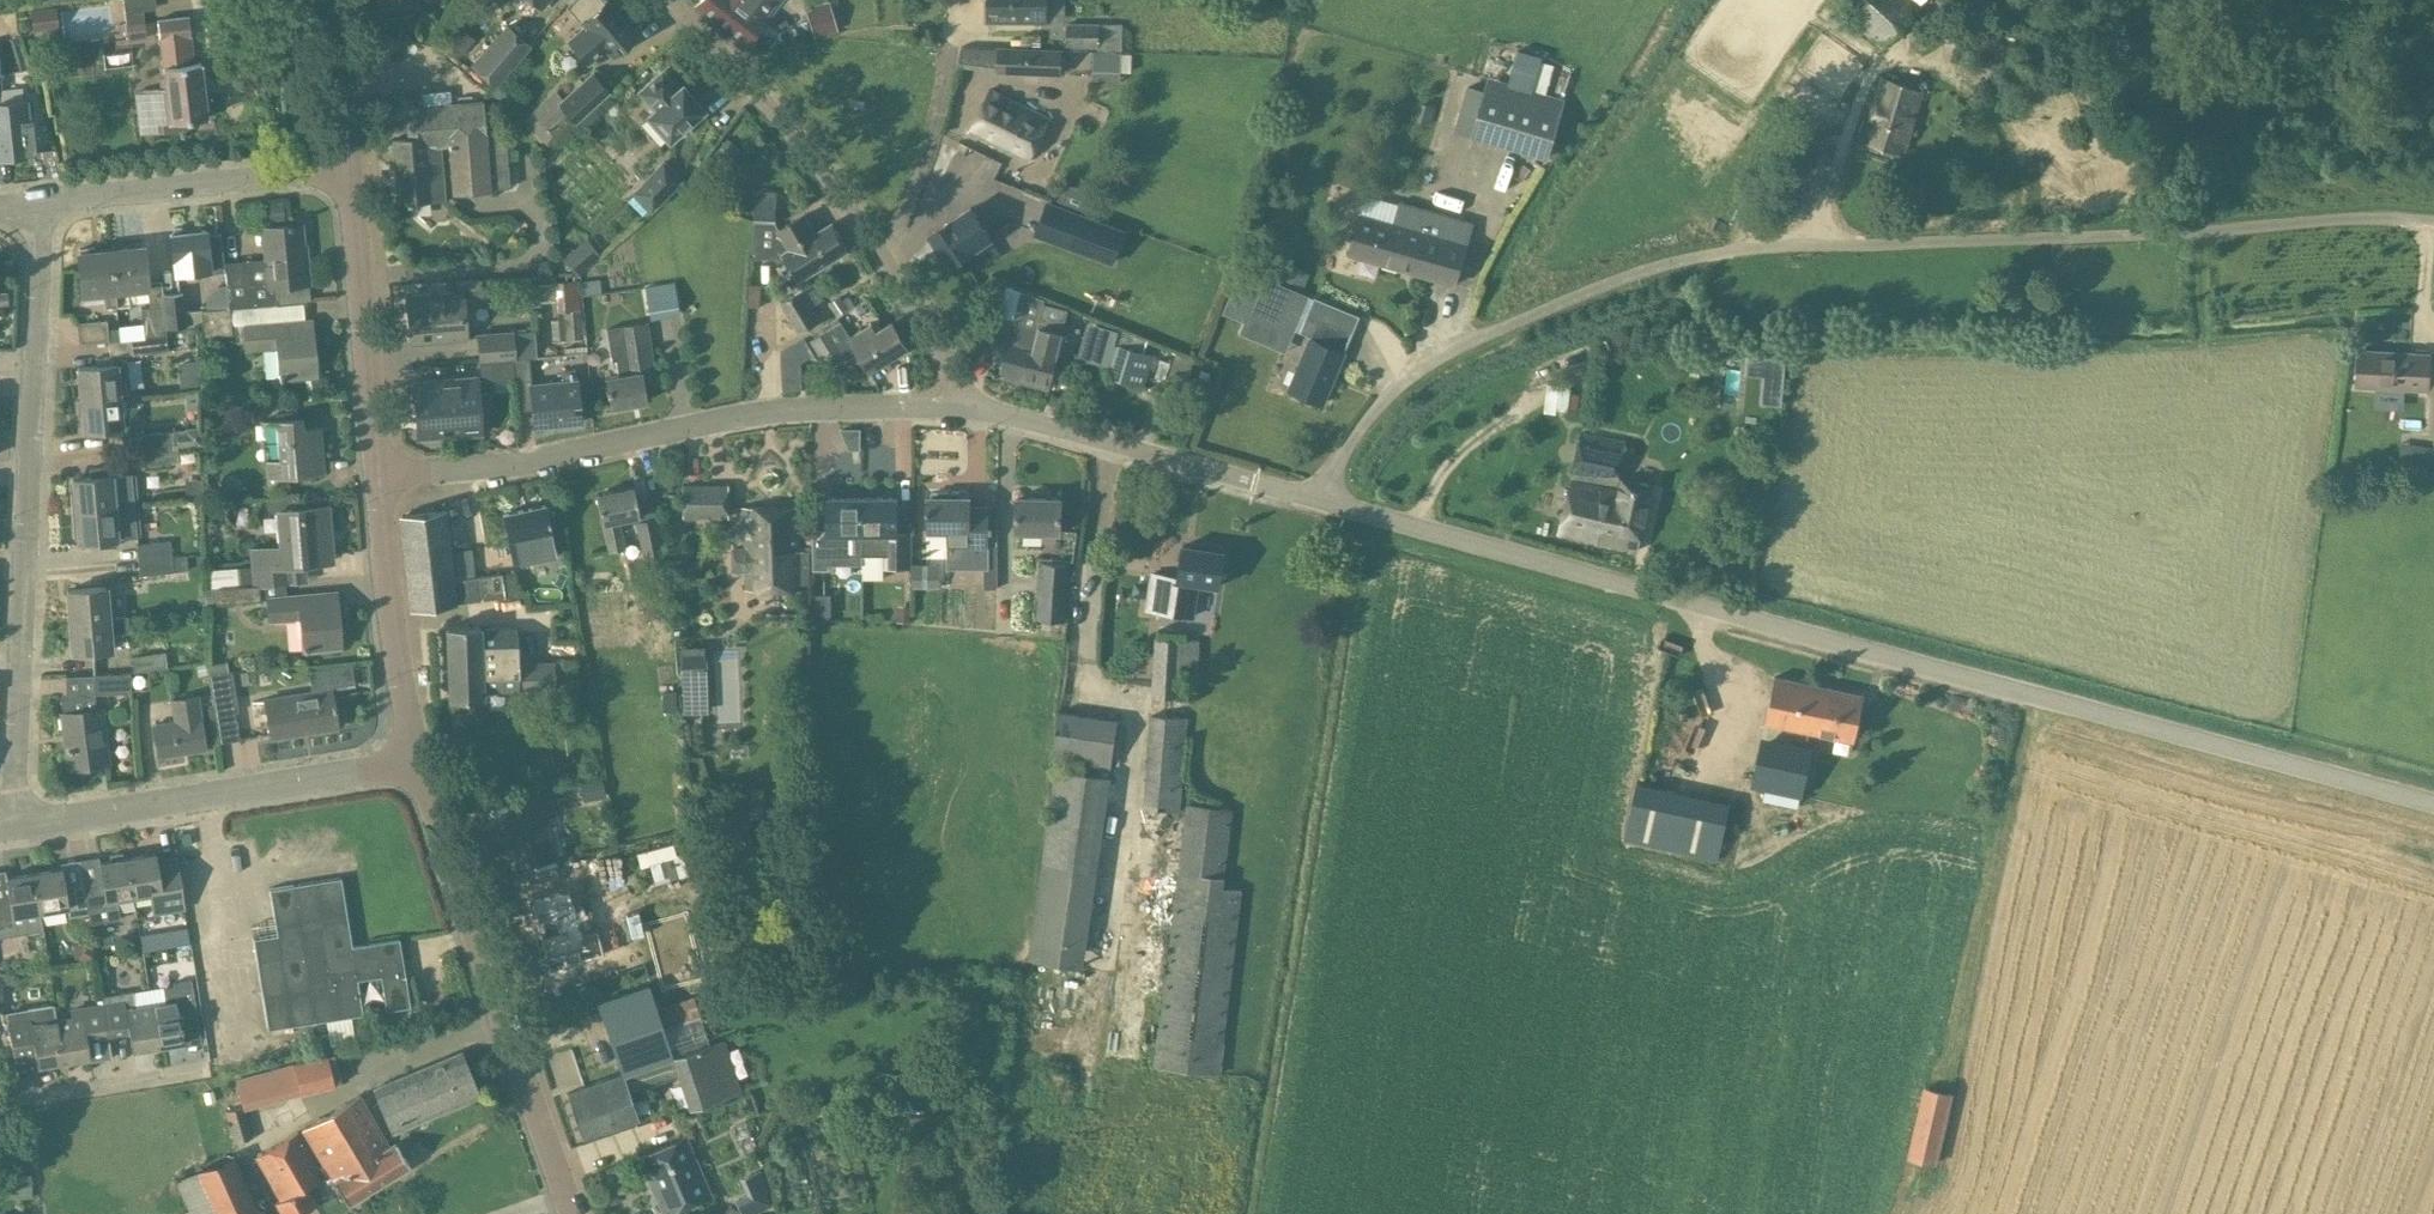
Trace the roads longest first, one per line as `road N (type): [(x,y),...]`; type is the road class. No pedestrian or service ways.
road 1 (unclassified): [(2433,225),(2345,223),(2058,245),(1788,245),(1638,271),(1447,353),(1394,388),(1349,439),(1321,501)]
road 2 (unclassified): [(2433,809),(1321,501)]
road 3 (residential): [(16,829),(48,201)]
road 4 (residential): [(378,478),(507,465),(784,409),(956,407)]
road 5 (residential): [(956,407),(952,370),(864,219),(671,0)]
road 6 (residential): [(573,1213),(419,767)]
road 7 (residential): [(16,829),(419,767)]
road 8 (residential): [(956,407),(1255,483)]
road 9 (residential): [(378,478),(348,172)]
road 10 (residential): [(48,201),(348,172)]
road 11 (residential): [(419,767),(378,478)]
road 12 (residential): [(0,1107),(206,1070)]
road 13 (residential): [(348,172),(331,0)]

